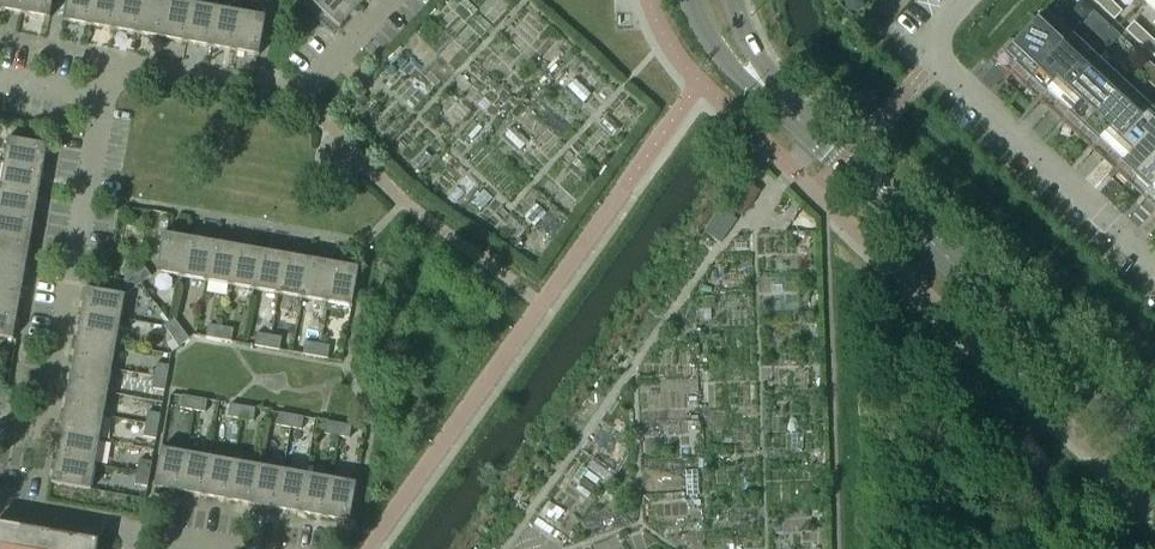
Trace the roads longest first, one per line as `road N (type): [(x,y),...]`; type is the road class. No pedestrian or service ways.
road 1 (tertiary): [(1154,448),(773,98)]
road 2 (residential): [(1154,270),(935,67),(926,44),(968,0)]
road 3 (residential): [(103,107),(45,438),(0,431)]
road 4 (residential): [(384,0),(301,89),(124,61),(103,107)]
road 5 (residential): [(128,529),(0,505)]
road 6 (tertiary): [(695,0),(719,49),(773,98)]

